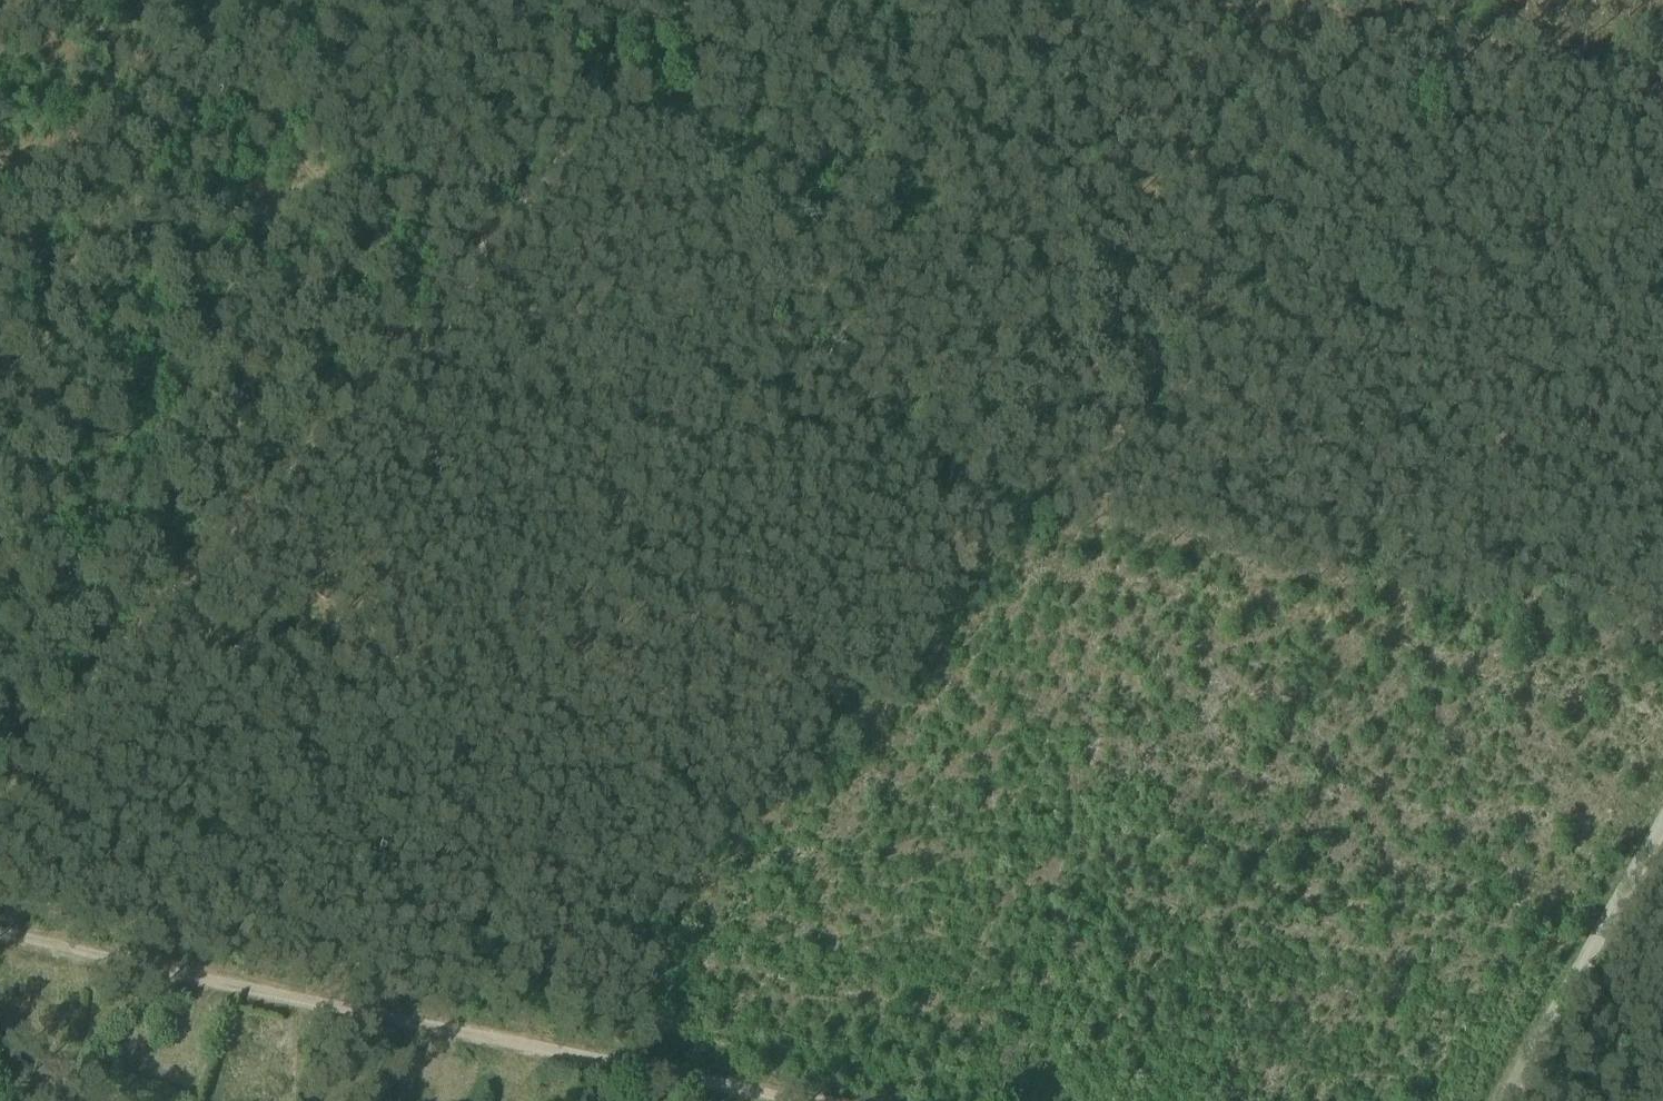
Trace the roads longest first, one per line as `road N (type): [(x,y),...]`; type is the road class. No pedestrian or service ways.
road 1 (track): [(0,779),(699,0)]
road 2 (track): [(182,0),(307,181),(436,292)]
road 3 (unclassified): [(1508,1100),(1662,826)]

